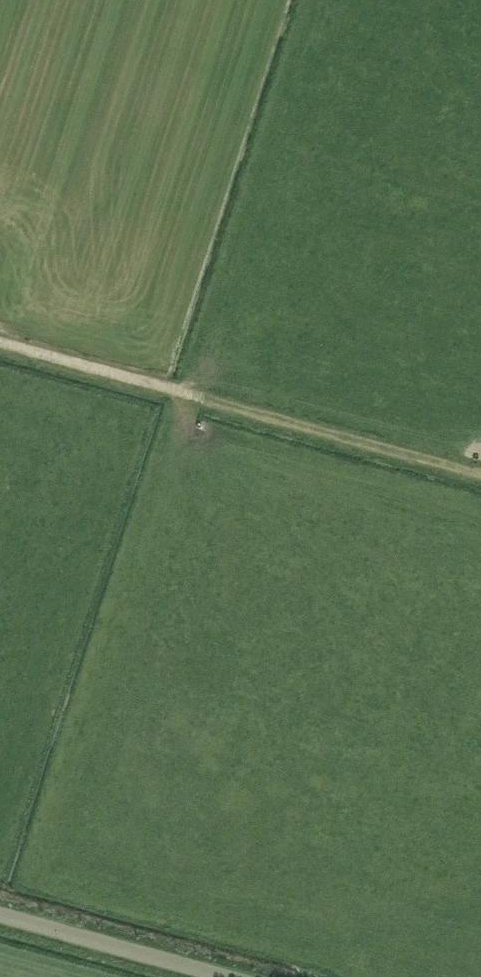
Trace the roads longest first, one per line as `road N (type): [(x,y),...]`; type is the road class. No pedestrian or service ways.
road 1 (unclassified): [(254,976),(0,910)]

